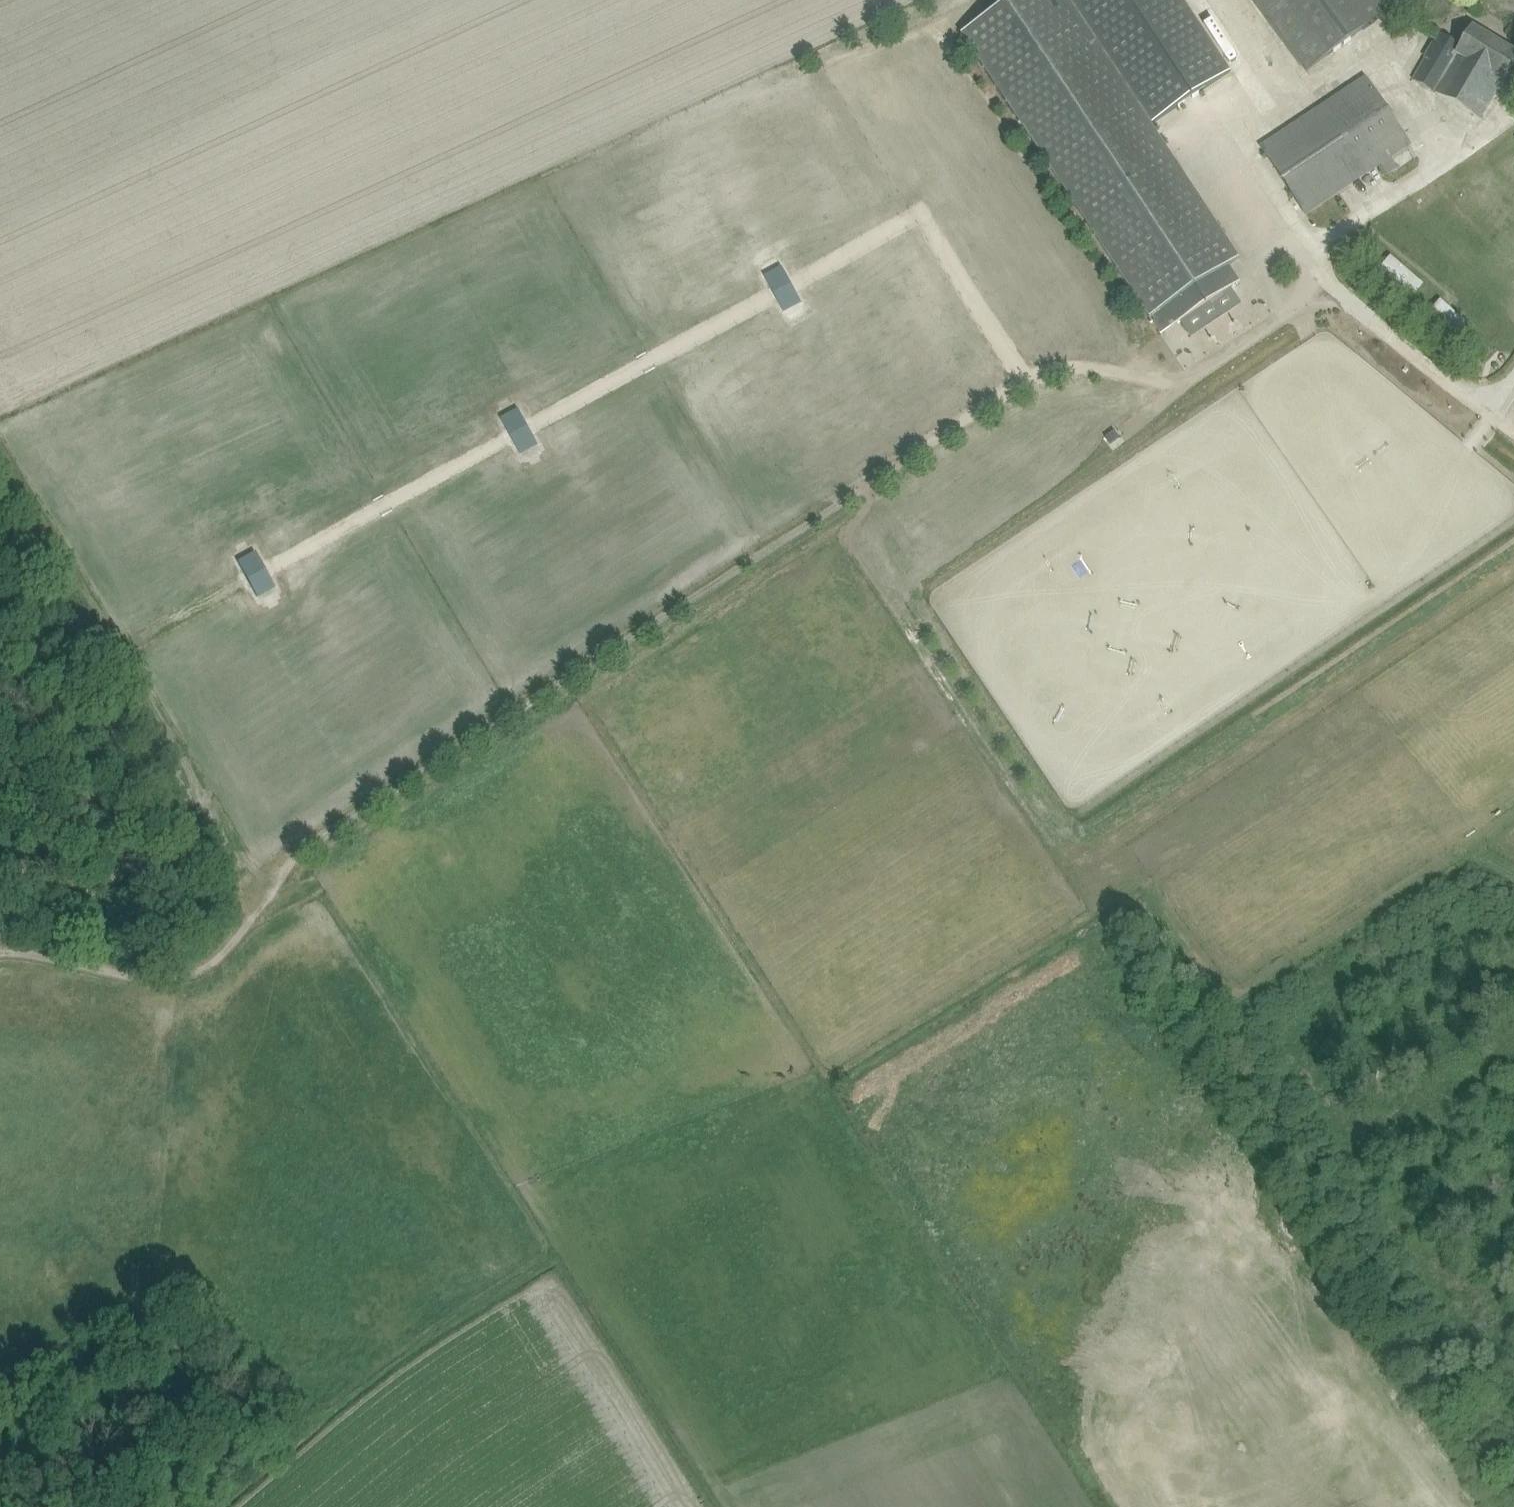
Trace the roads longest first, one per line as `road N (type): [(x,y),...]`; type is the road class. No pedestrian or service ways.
road 1 (track): [(104,953),(173,960),(231,924),(284,853),(1017,395),(1072,367),(1173,376),(1335,287)]
road 2 (track): [(1496,417),(1335,287)]
road 3 (track): [(0,1377),(154,1279)]

